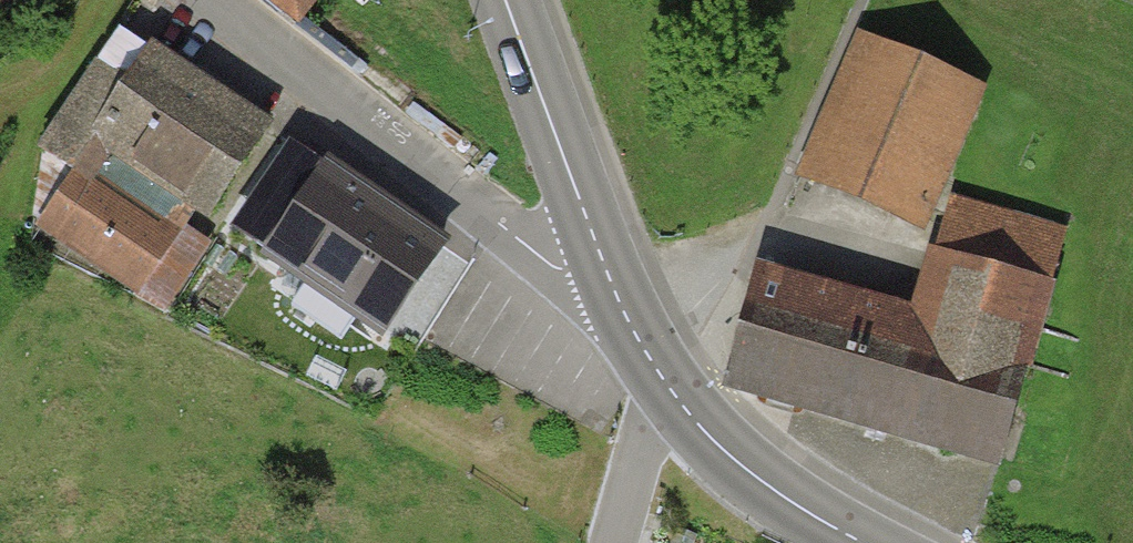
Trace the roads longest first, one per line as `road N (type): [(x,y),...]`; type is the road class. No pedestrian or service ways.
road 1 (residential): [(604,264),(570,275),(555,269),(206,0)]
road 2 (tertiary): [(504,0),(604,264)]
road 3 (tertiary): [(671,390),(775,492),(865,542)]
road 4 (residential): [(671,390),(614,542)]
road 5 (tertiary): [(604,264),(633,331),(671,390)]

